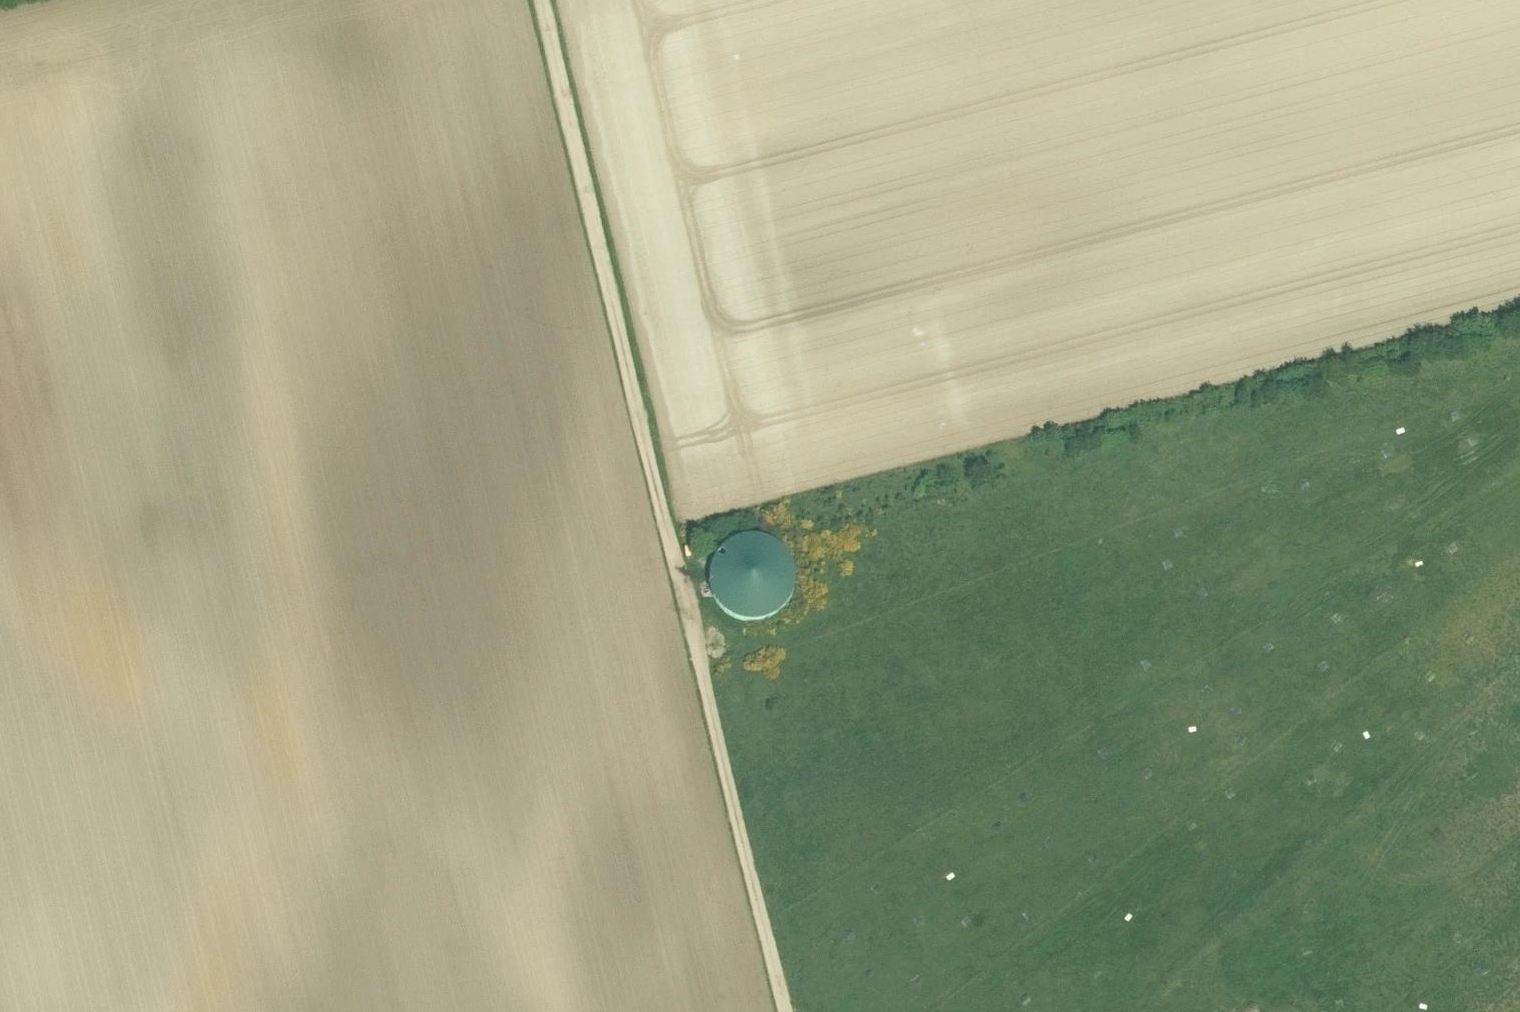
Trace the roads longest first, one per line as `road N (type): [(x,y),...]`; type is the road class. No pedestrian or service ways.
road 1 (track): [(780,1011),(651,524),(526,0)]

